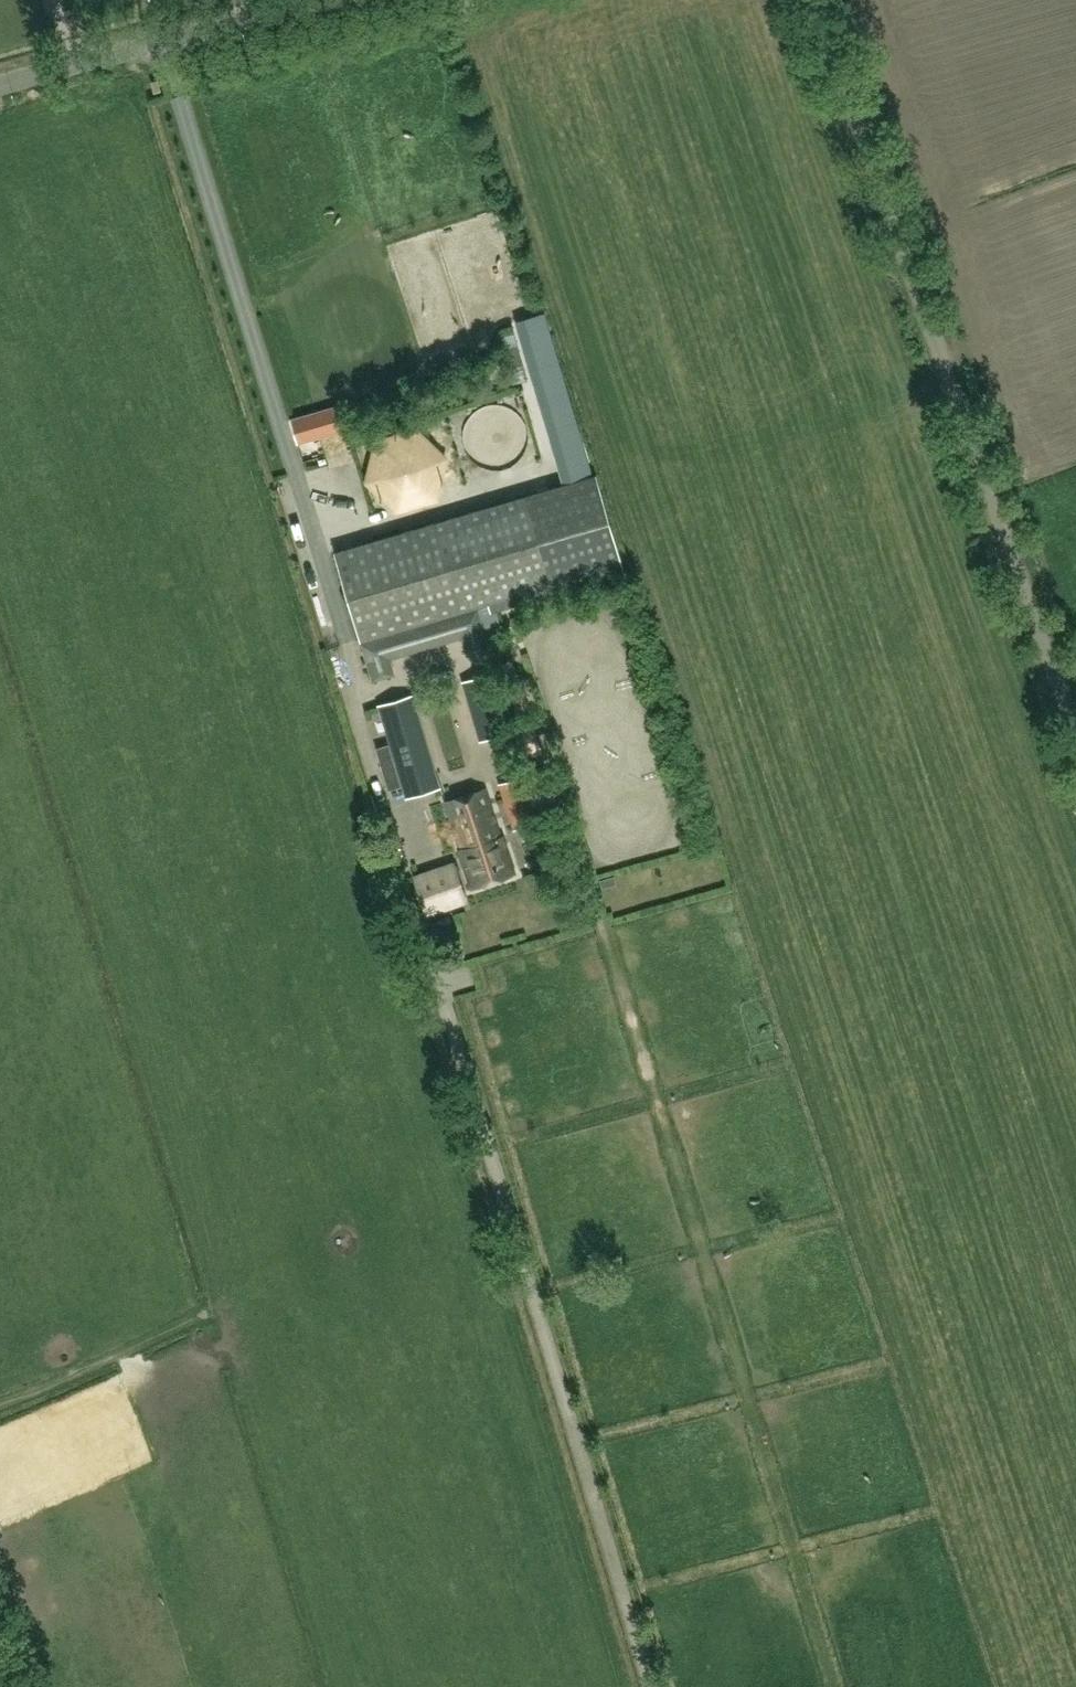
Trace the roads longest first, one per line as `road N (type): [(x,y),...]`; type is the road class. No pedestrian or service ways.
road 1 (unclassified): [(1075,713),(815,0)]
road 2 (unclassified): [(0,88),(339,0)]

